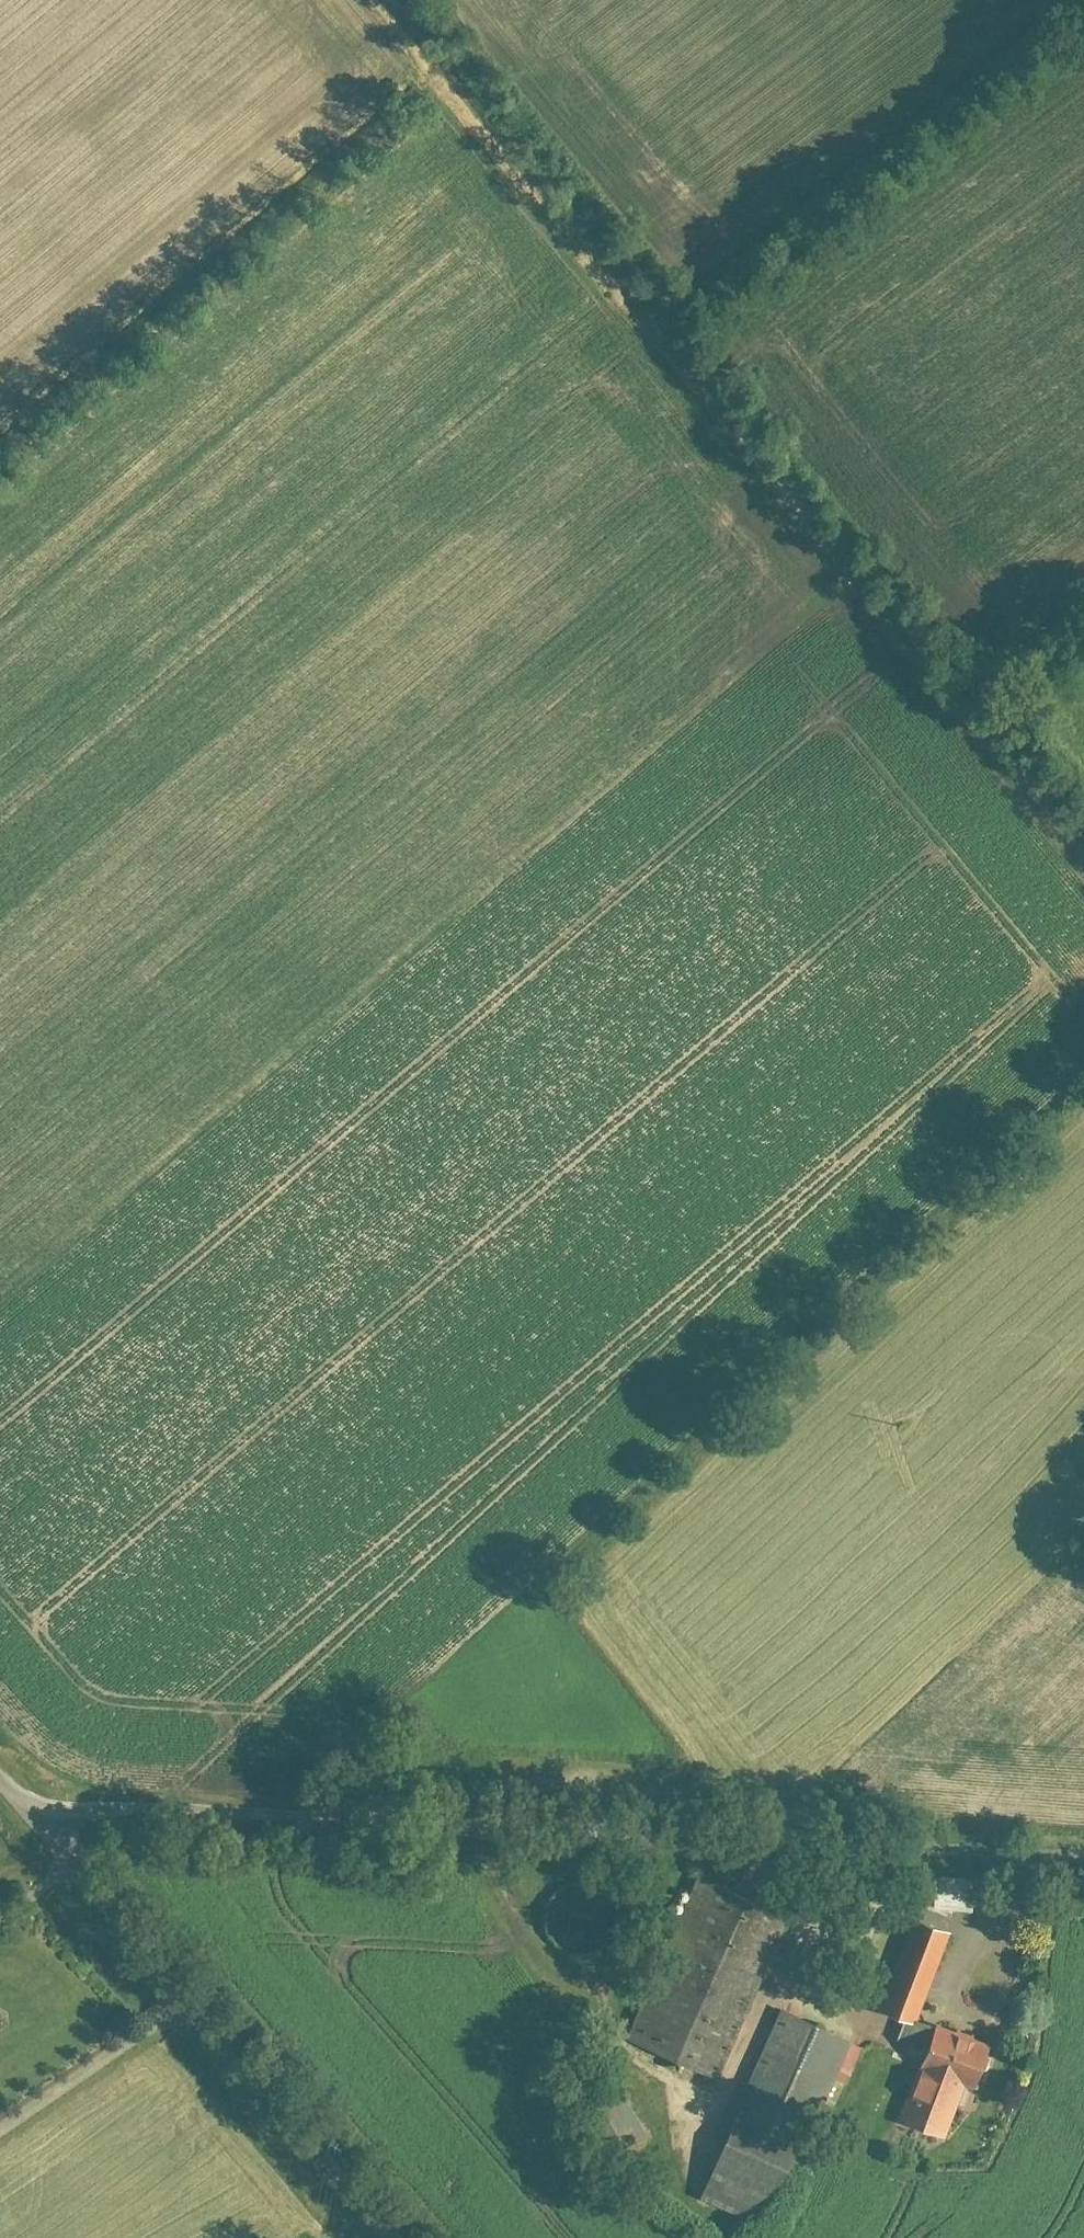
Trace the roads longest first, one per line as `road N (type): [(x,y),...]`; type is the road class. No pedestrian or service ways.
road 1 (unclassified): [(3,1794),(1083,1855)]
road 2 (unclassified): [(3,1794),(392,2237)]

